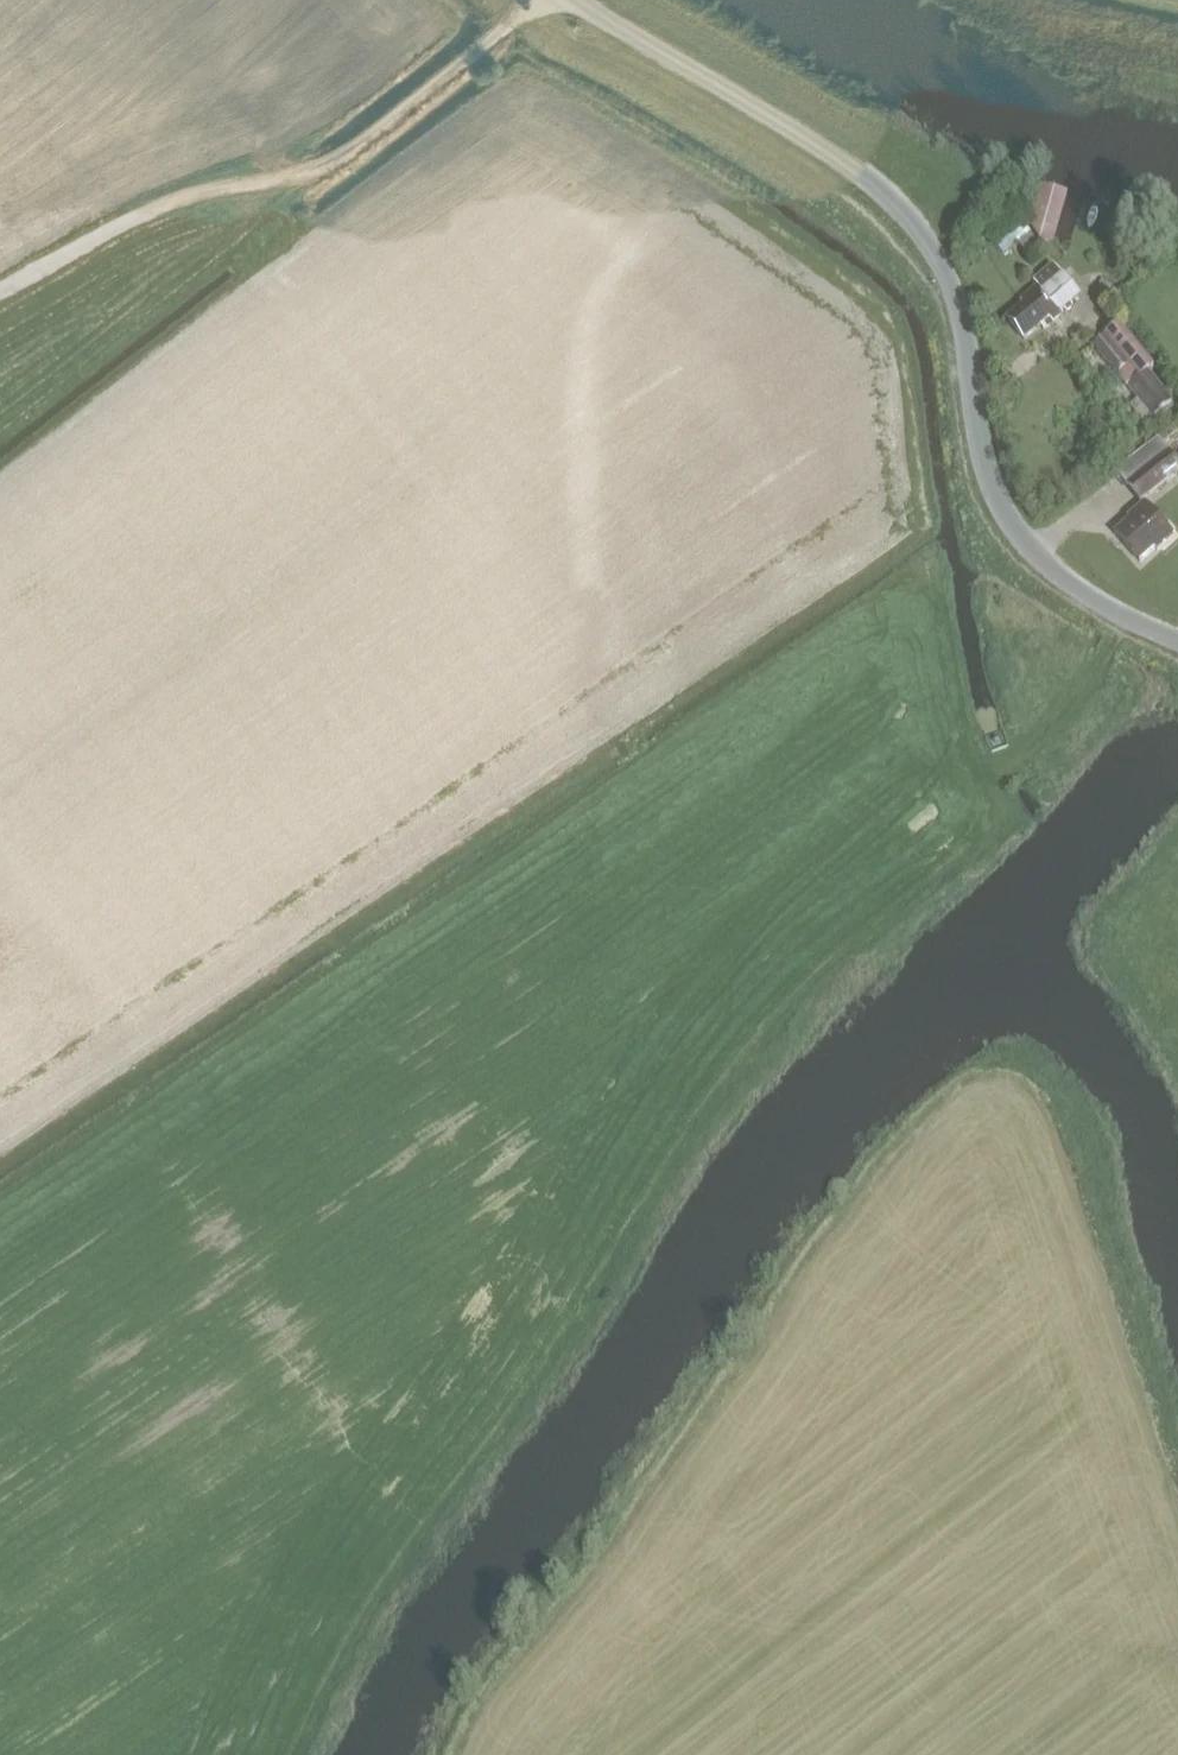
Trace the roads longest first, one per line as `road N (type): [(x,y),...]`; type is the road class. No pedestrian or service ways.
road 1 (unclassified): [(1177,644),(1076,598),(1025,549),(989,492),(955,305),(898,213),(808,143),(559,0)]

